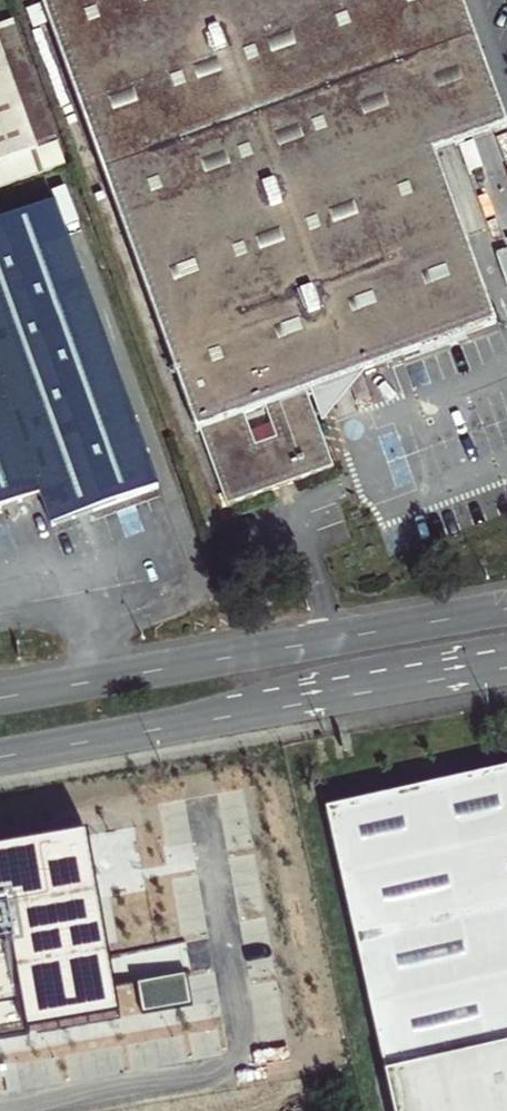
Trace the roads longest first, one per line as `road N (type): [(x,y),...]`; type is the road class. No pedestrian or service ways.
road 1 (tertiary): [(506,610),(0,699)]
road 2 (tertiary): [(0,758),(506,669)]

